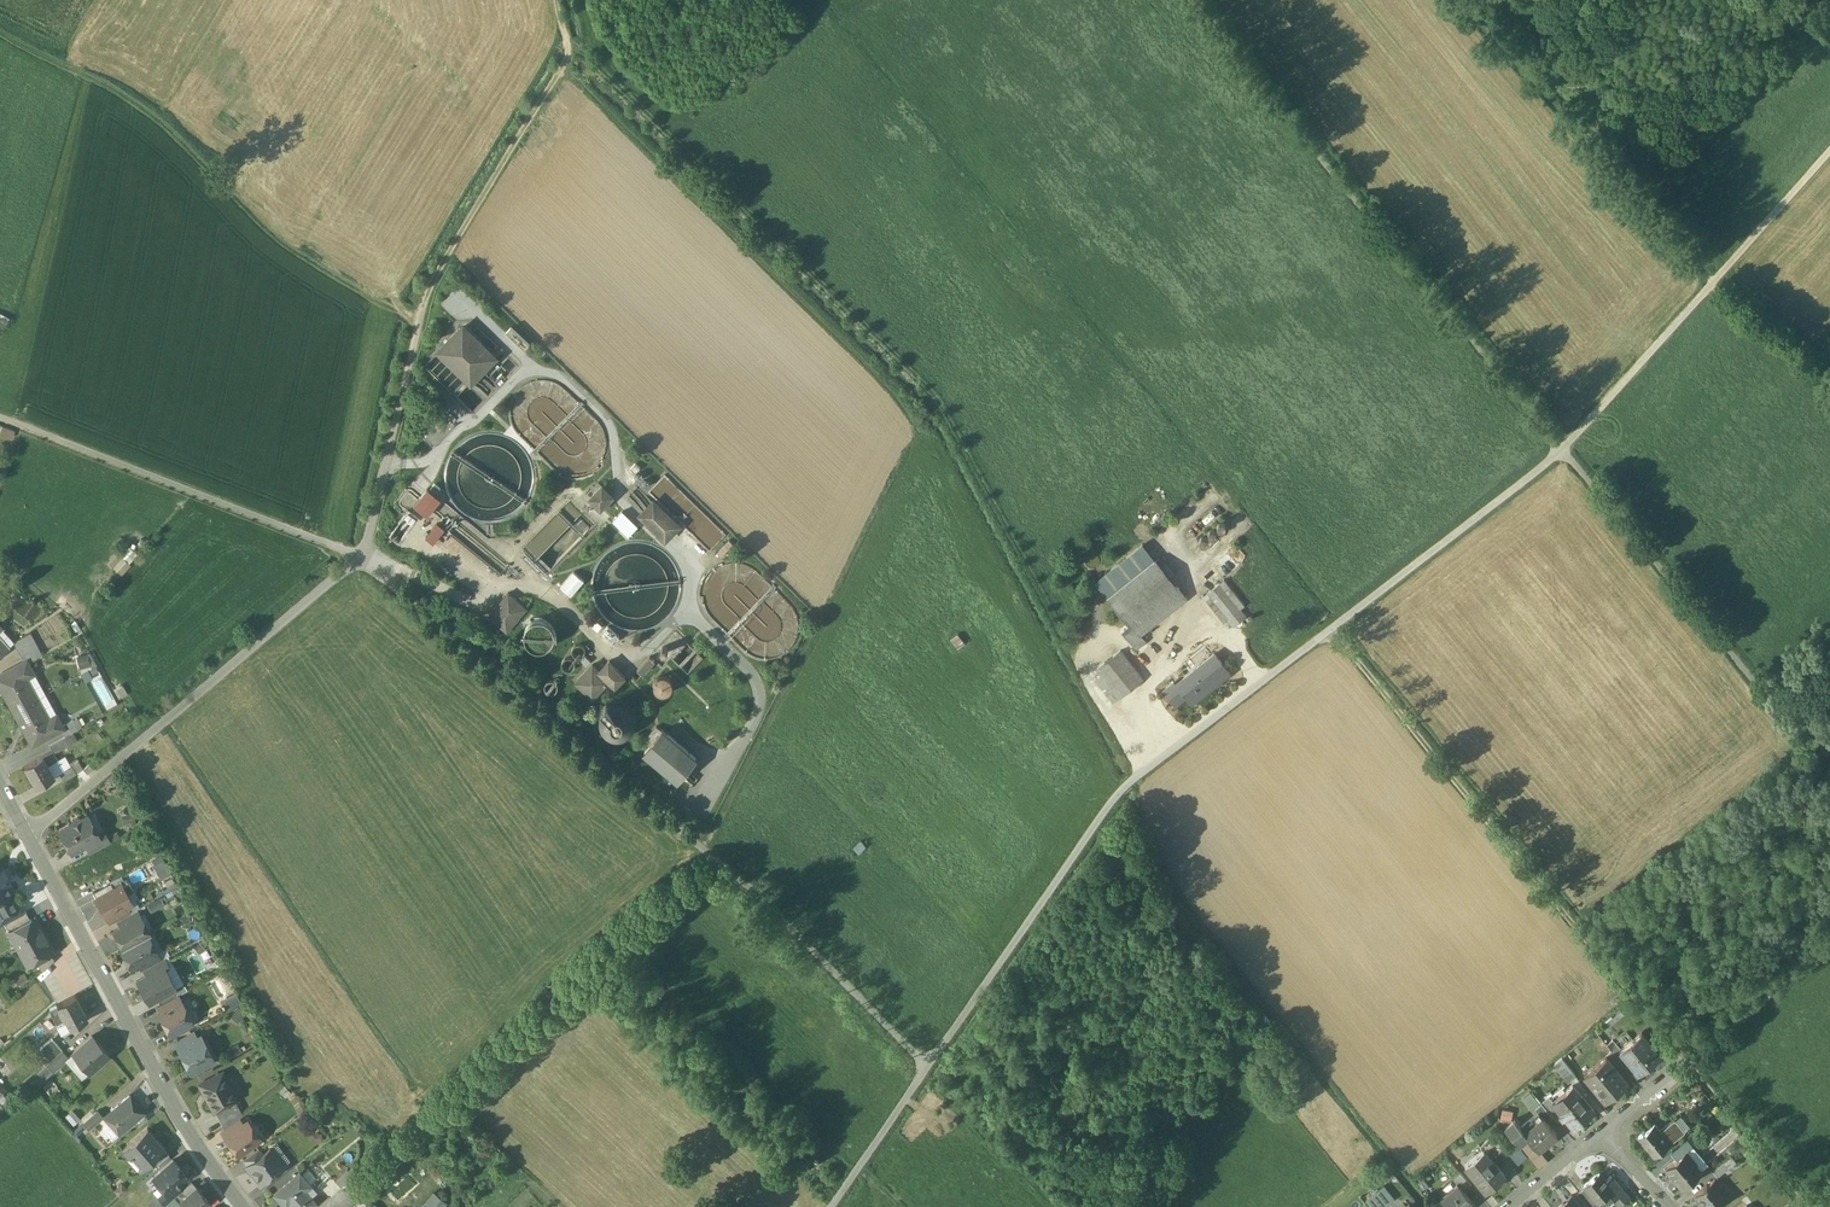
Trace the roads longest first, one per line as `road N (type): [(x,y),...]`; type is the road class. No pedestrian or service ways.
road 1 (track): [(1829,151),(1560,451),(1123,789),(928,1065)]
road 2 (track): [(384,1173),(700,878),(705,849),(935,397),(1079,665)]
road 3 (track): [(360,557),(705,849),(928,1065)]
road 4 (track): [(1332,630),(1807,1206)]
road 5 (track): [(557,0),(567,56),(427,295),(360,557)]
road 6 (track): [(1560,451),(1187,0)]
road 7 (track): [(0,36),(169,127),(287,249),(419,324)]
road 8 (track): [(935,397),(626,93),(567,47)]
road 9 (residential): [(245,1206),(203,1152),(0,782)]
road 10 (track): [(1560,451),(1829,774)]
road 11 (track): [(1705,292),(1436,0)]
road 12 (track): [(0,420),(360,557)]
road 13 (track): [(1688,1063),(1829,956)]
road 14 (track): [(831,1206),(928,1065)]
road 15 (track): [(1829,388),(1707,291)]
road 16 (track): [(1142,772),(1079,665)]

